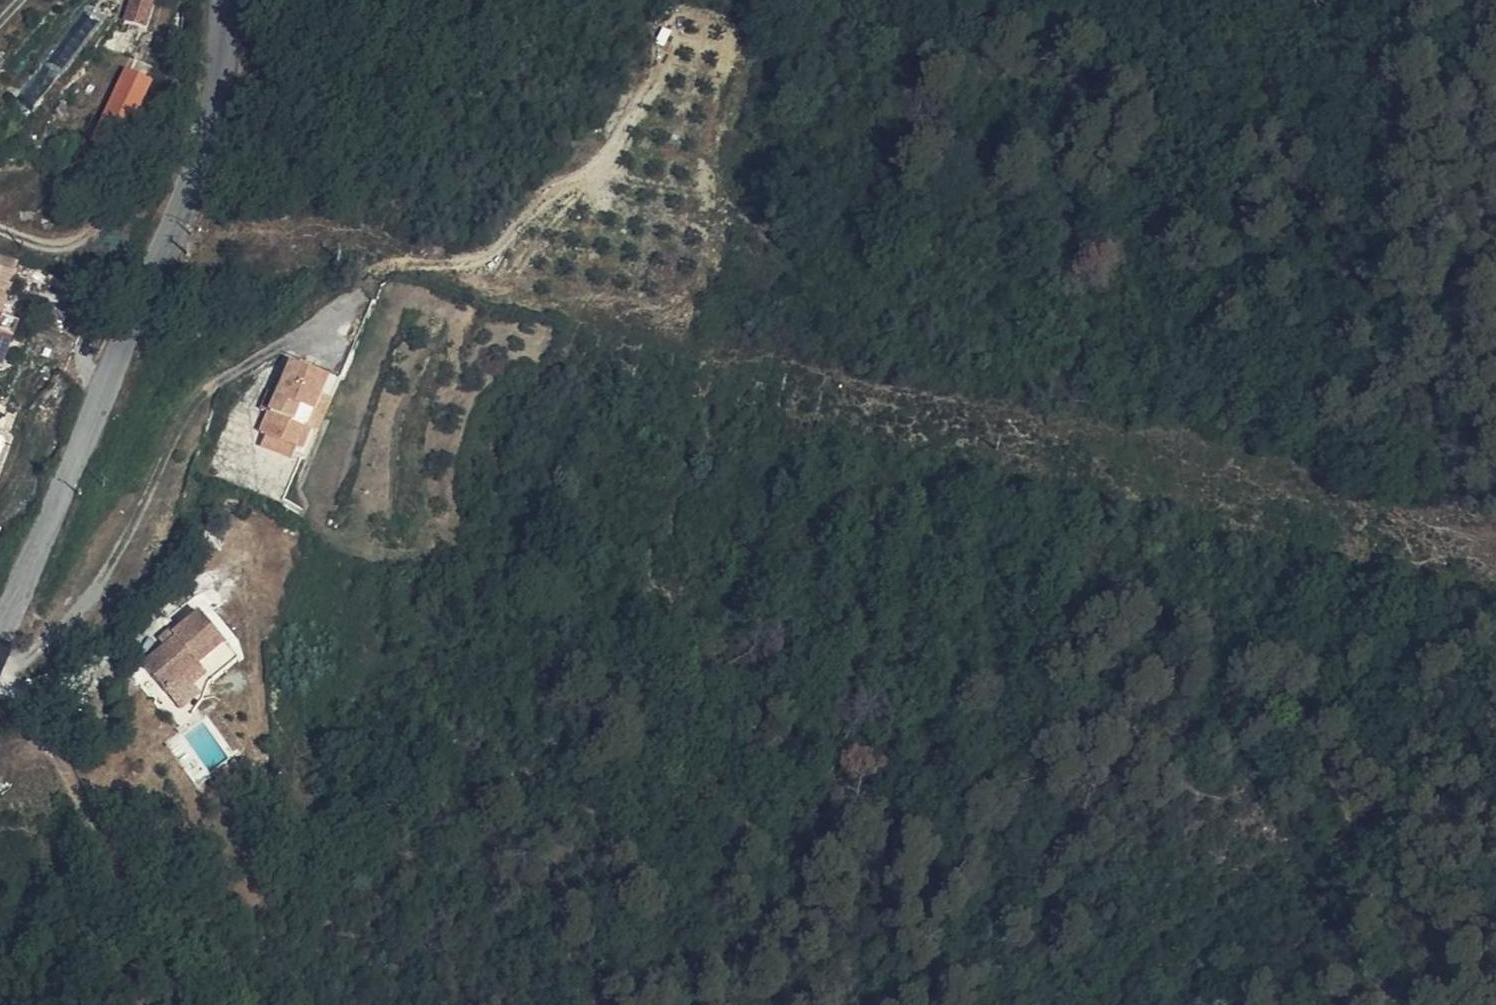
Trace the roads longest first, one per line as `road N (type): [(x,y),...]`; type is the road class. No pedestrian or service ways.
road 1 (tertiary): [(231,0),(206,139),(64,501),(0,636)]

